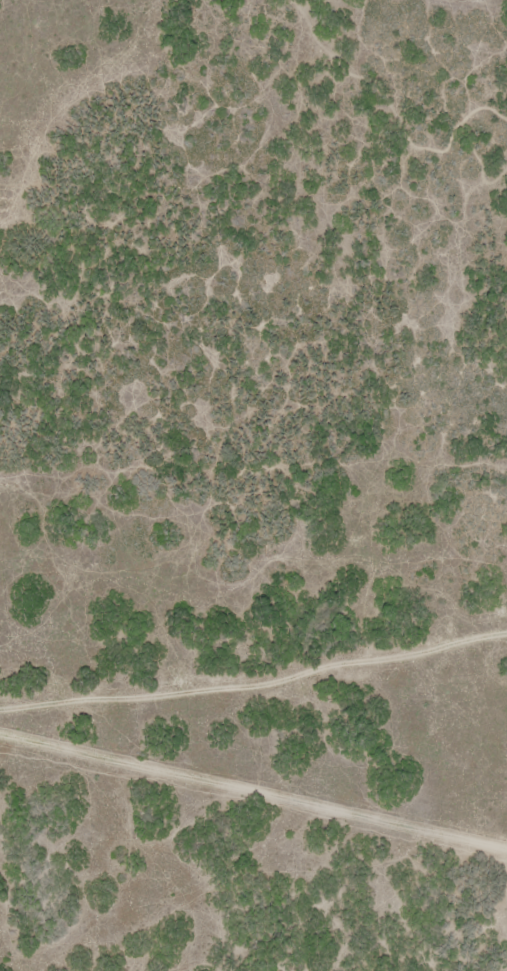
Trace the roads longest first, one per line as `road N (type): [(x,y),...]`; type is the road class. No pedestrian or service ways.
road 1 (residential): [(506,624),(0,716)]

